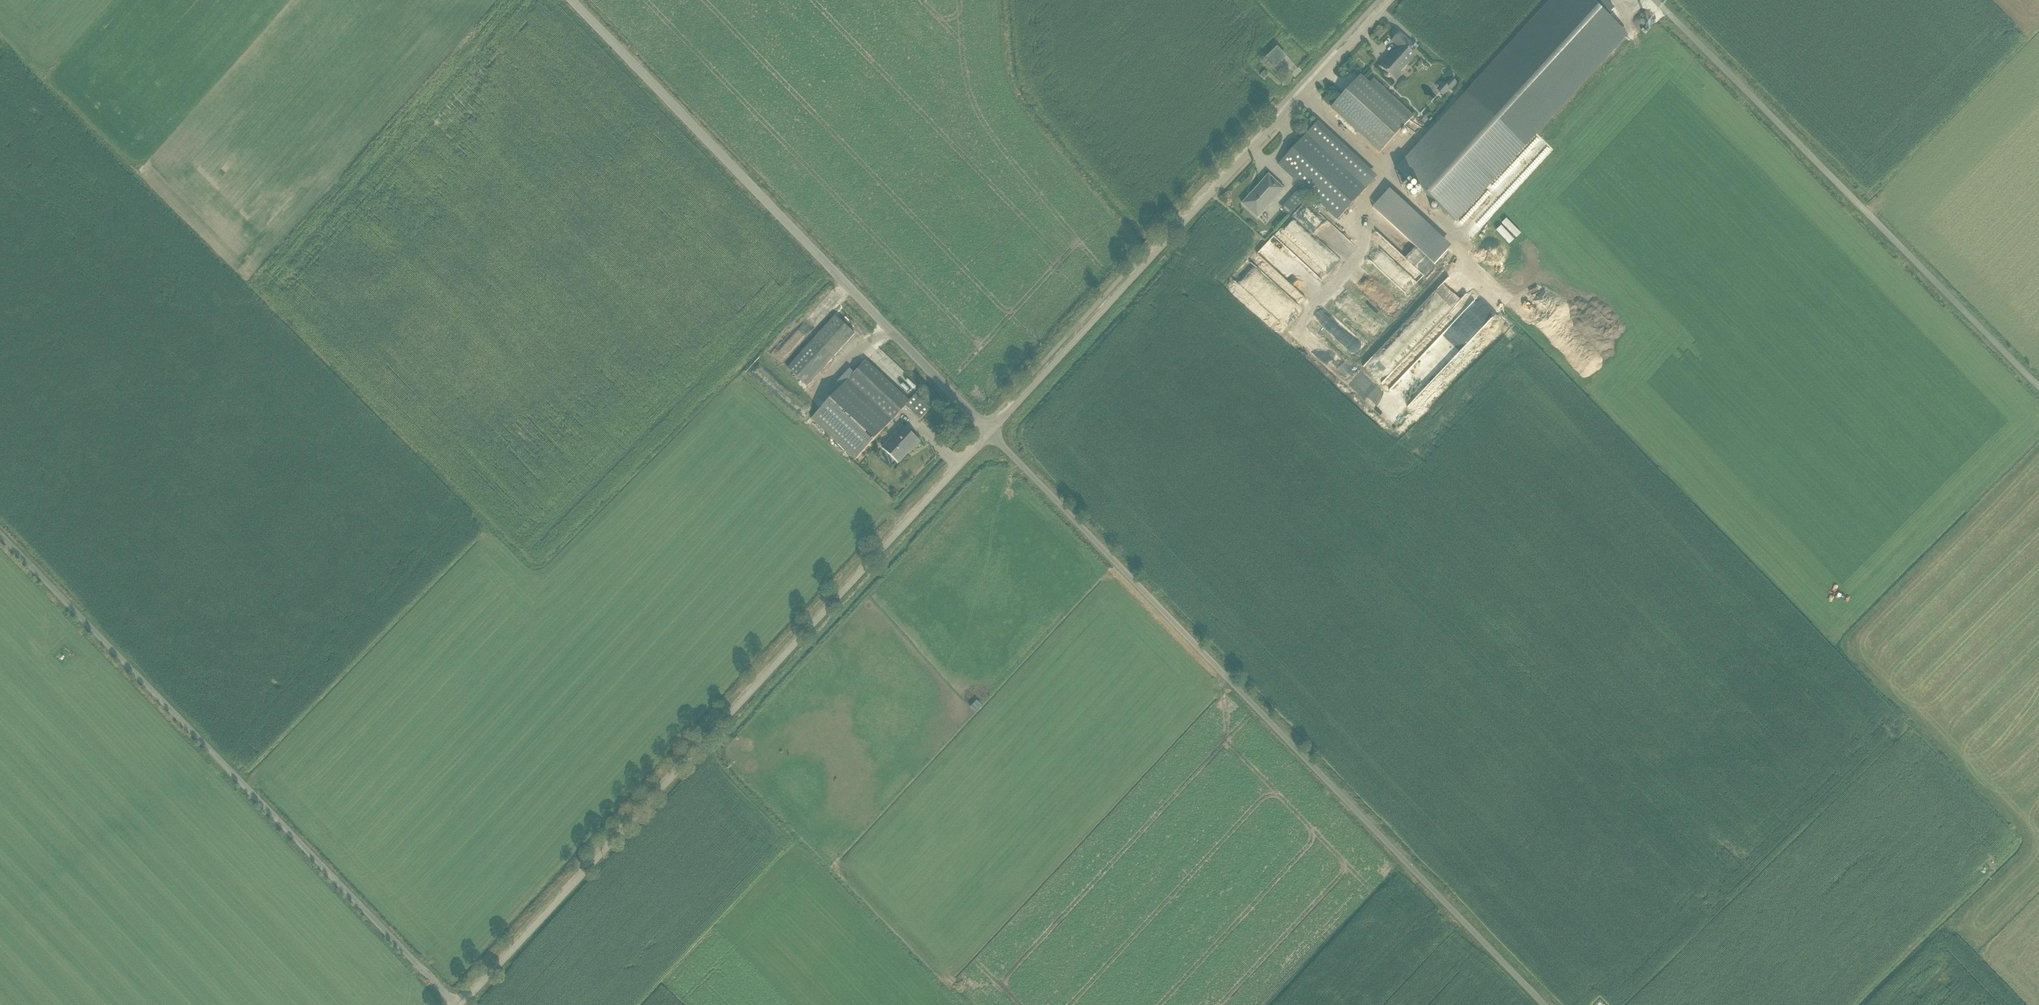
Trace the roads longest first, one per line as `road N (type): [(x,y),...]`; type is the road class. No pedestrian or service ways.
road 1 (unclassified): [(1543,1004),(992,438)]
road 2 (unclassified): [(456,1004),(992,438)]
road 3 (unclassified): [(455,1004),(0,534)]
road 4 (unclassified): [(574,0),(992,438)]
road 5 (unclassified): [(992,438),(1394,0)]
road 6 (unclassified): [(2038,389),(1650,0)]

